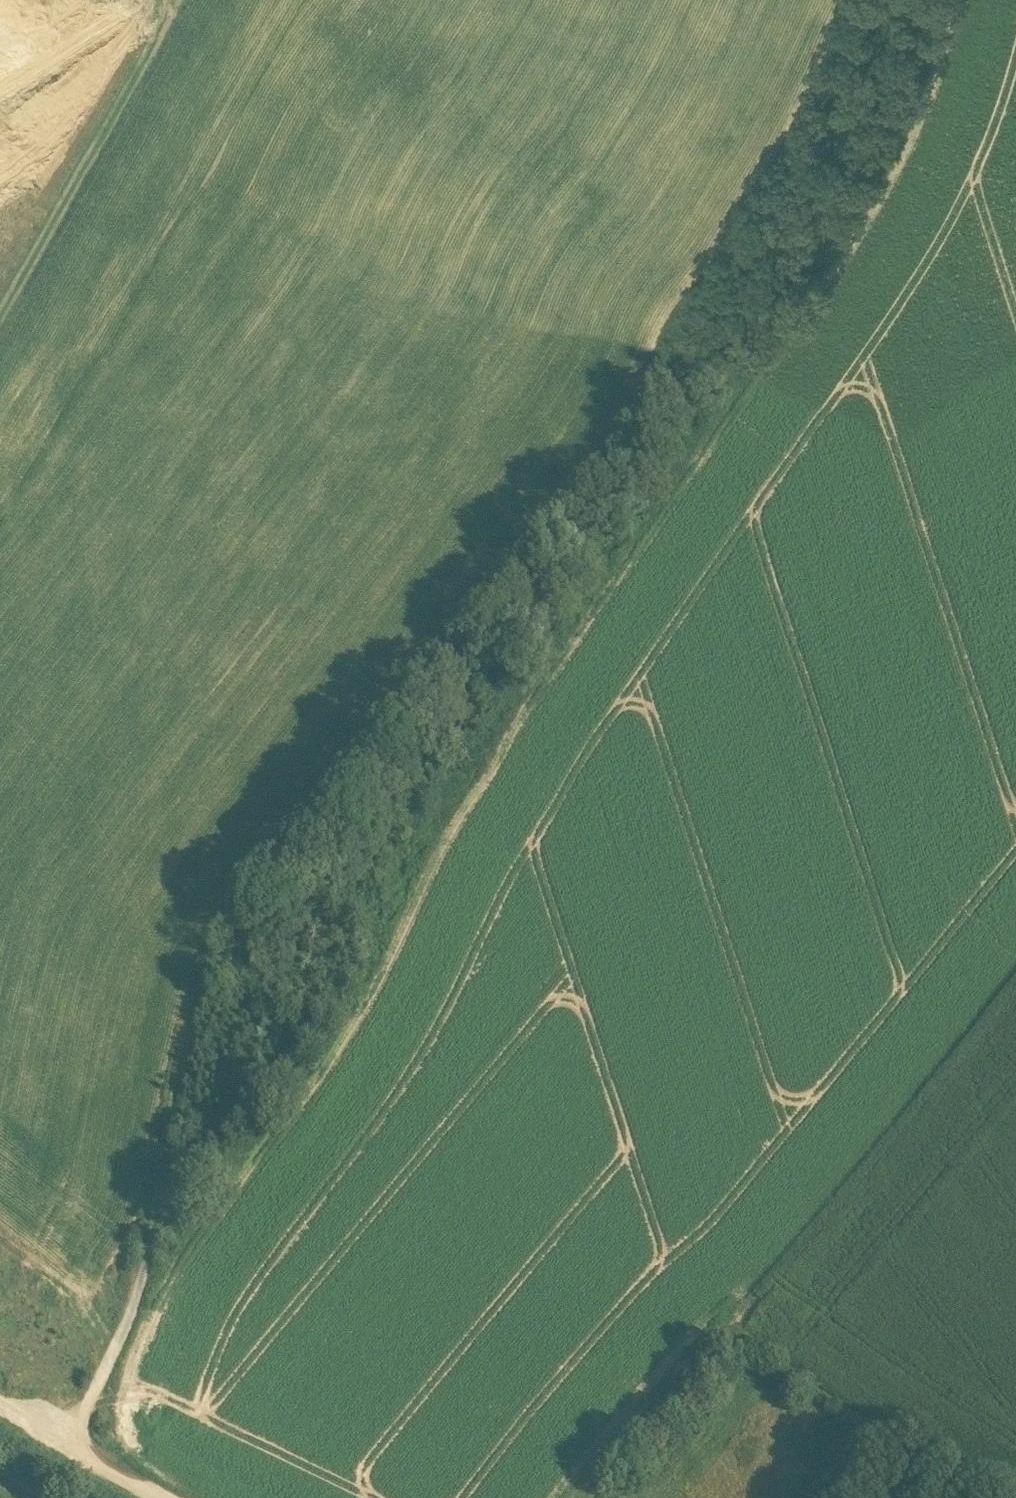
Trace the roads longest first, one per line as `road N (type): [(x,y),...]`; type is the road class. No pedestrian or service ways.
road 1 (track): [(739,1311),(577,1497)]

